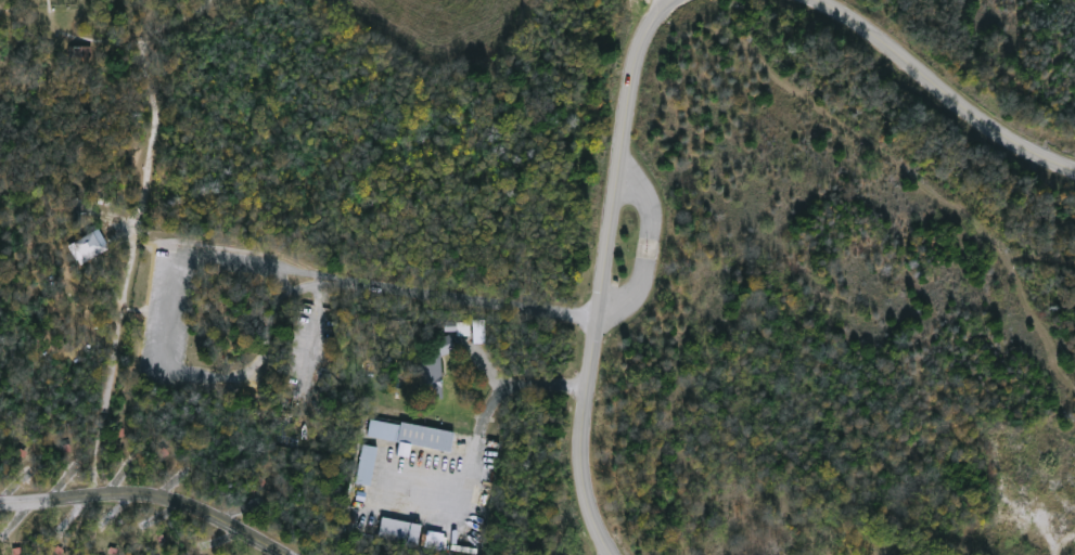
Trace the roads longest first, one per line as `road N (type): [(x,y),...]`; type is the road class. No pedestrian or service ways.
road 1 (residential): [(670,0),(636,53),(580,421),(589,504),(610,554)]
road 2 (residential): [(289,554),(191,506),(149,495),(0,502)]
road 3 (residential): [(1074,167),(1001,133),(829,0)]

